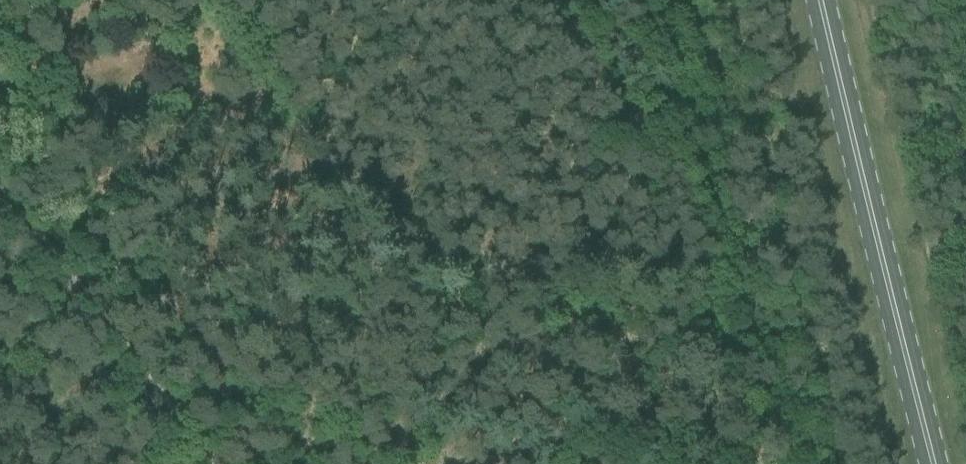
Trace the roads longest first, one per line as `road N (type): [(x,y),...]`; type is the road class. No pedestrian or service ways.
road 1 (primary): [(933,463),(851,167),(816,0)]
road 2 (unclassified): [(210,463),(0,207)]

